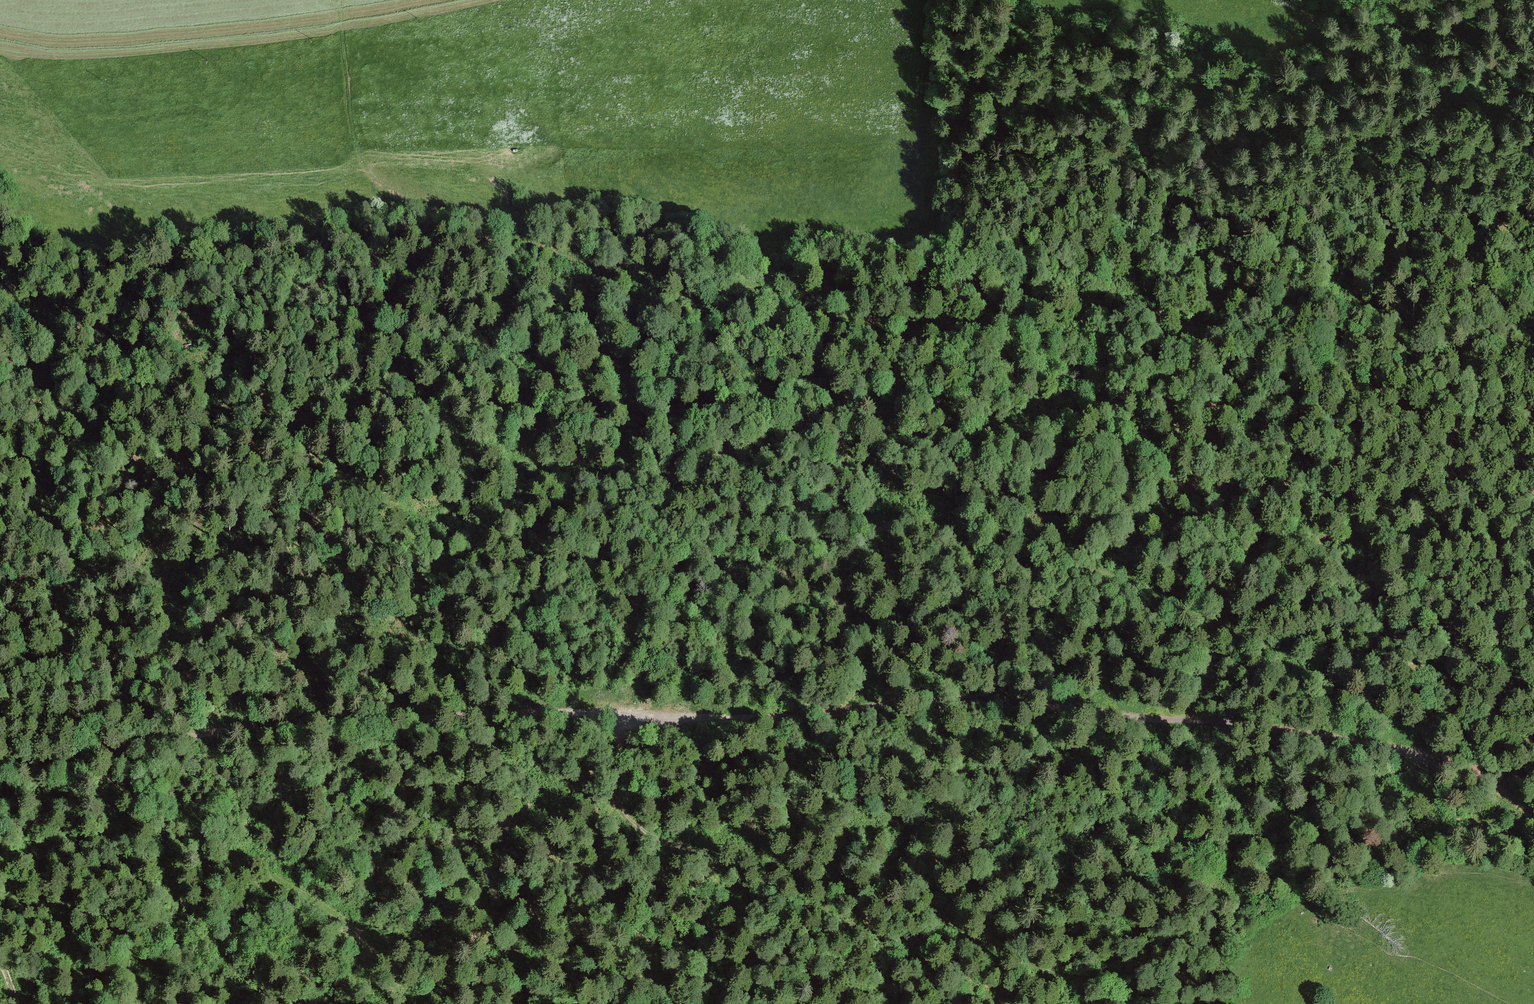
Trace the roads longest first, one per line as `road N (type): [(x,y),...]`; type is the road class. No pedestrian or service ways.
road 1 (track): [(1533,817),(1370,707),(1266,649),(1126,581),(1029,545),(950,524),(741,503),(526,462),(394,547),(362,555),(167,656),(80,759),(363,935)]
road 2 (track): [(1533,752),(1457,765),(1245,723),(900,698),(805,712),(515,714),(197,735),(0,766)]
road 3 (track): [(1533,366),(1298,288),(816,302),(596,268),(407,196),(362,165),(338,0)]
road 4 (track): [(1114,1003),(938,920),(796,886),(645,831),(613,795),(625,711)]
road 5 (track): [(424,530),(246,424),(38,320),(0,291)]
road 6 (track): [(1533,77),(1366,20),(1278,2)]
road 7 (track): [(438,0),(541,71),(539,96),(507,131)]

